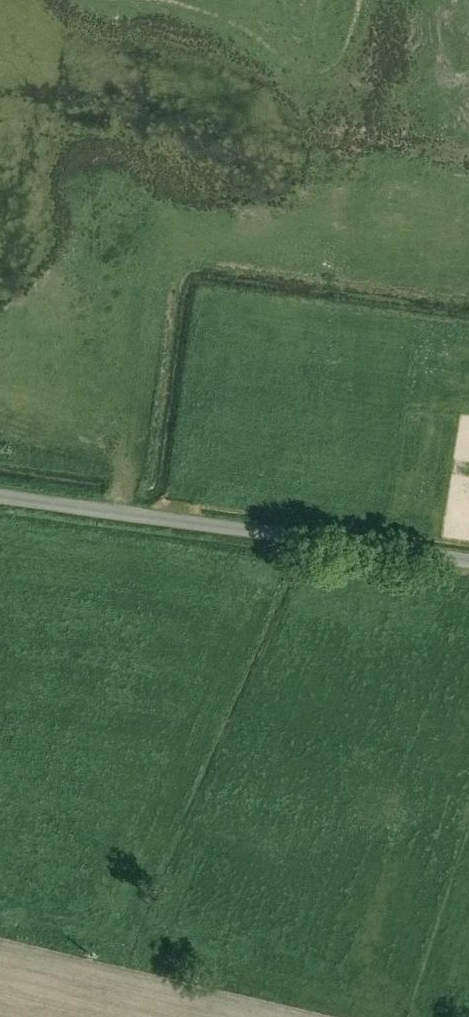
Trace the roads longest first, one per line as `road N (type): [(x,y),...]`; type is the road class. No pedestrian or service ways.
road 1 (unclassified): [(468,561),(0,496)]

